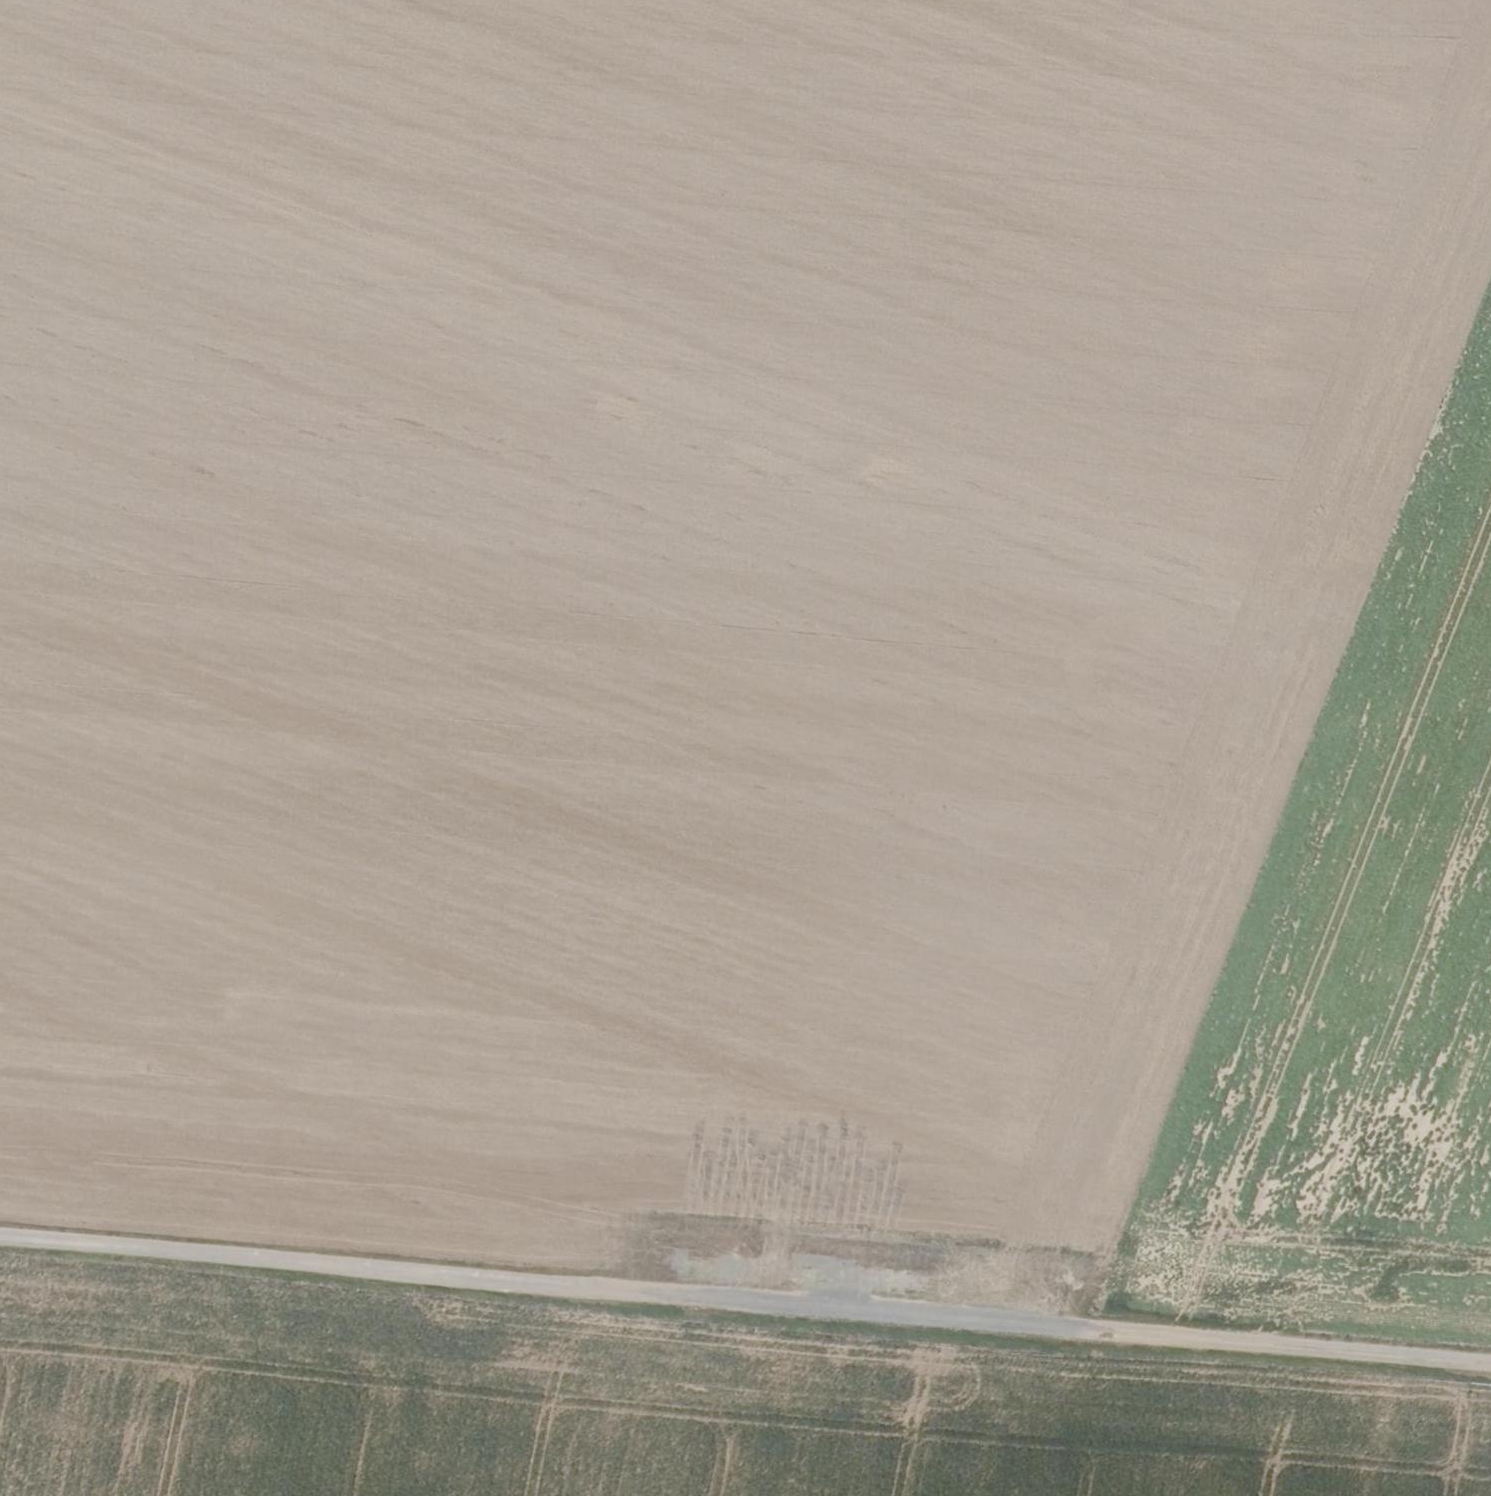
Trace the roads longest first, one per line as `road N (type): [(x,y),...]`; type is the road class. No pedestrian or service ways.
road 1 (track): [(0,1241),(1490,1369)]

